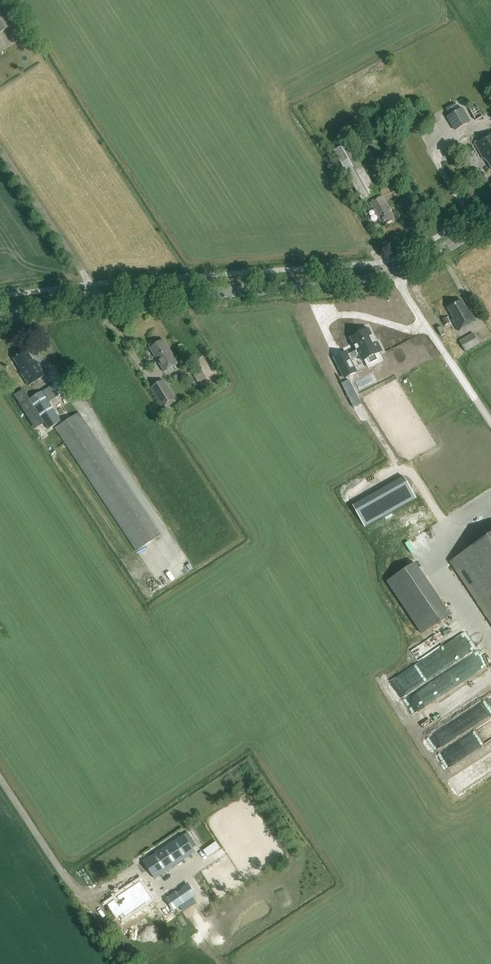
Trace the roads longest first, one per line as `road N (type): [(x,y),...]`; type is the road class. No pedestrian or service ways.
road 1 (tertiary): [(0,314),(381,277),(490,220)]
road 2 (track): [(383,262),(490,422)]
road 3 (track): [(97,302),(0,147)]
road 4 (track): [(0,777),(78,895)]

